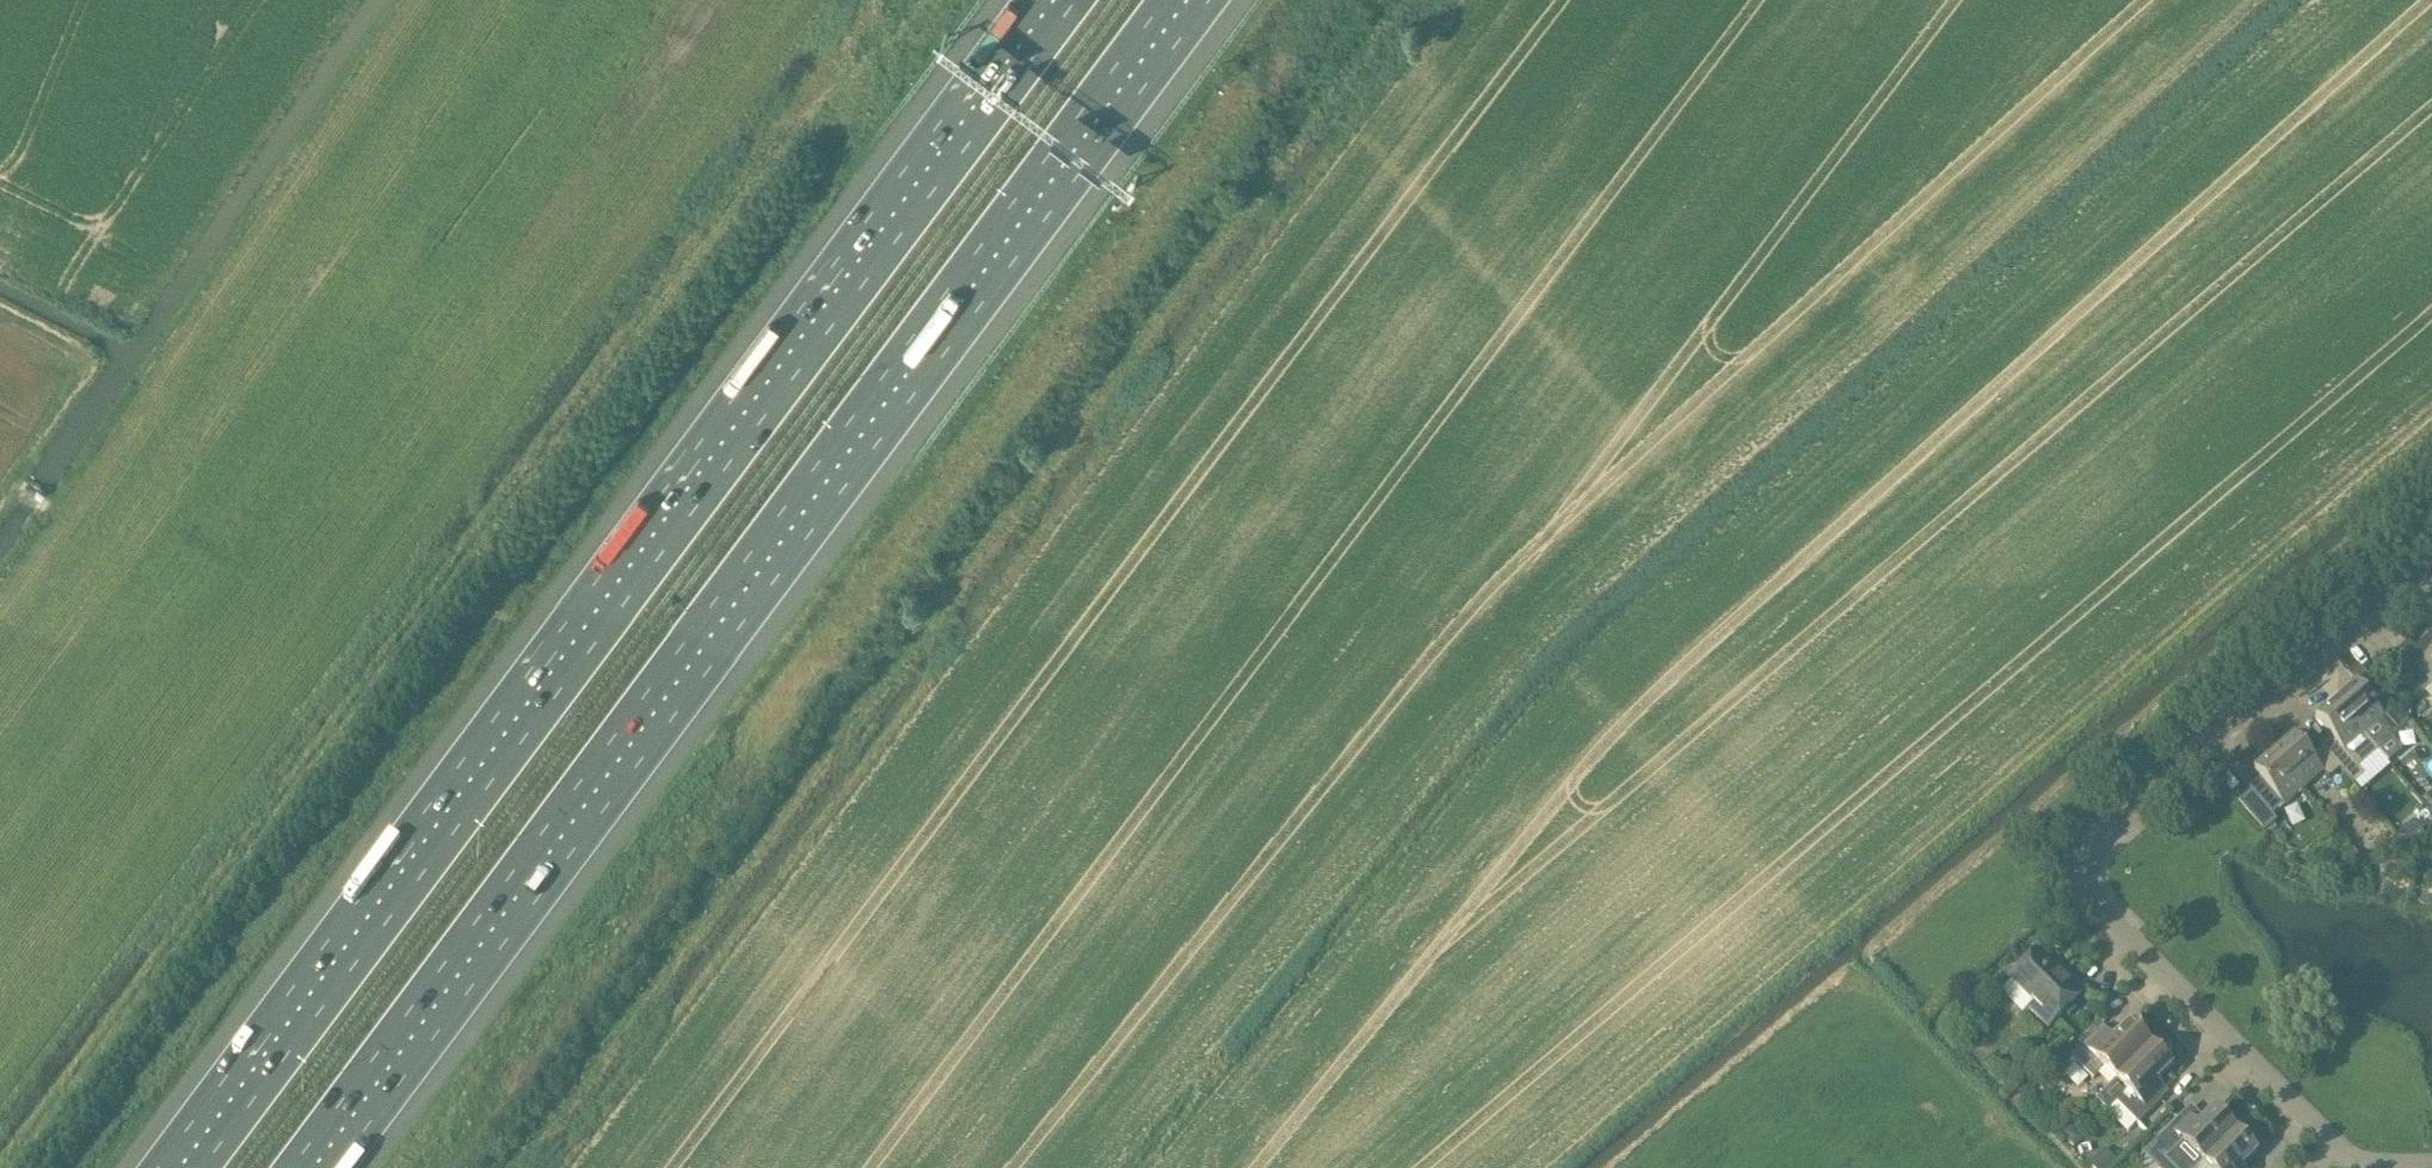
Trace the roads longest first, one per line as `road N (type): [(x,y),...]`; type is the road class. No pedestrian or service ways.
road 1 (motorway): [(1055,0),(180,1167)]
road 2 (motorway): [(312,1167),(1186,0)]
road 3 (residential): [(2431,568),(2386,586),(2093,839),(2082,866),(2092,898),(2112,922),(2321,1133),(2359,1164),(2390,1164)]

